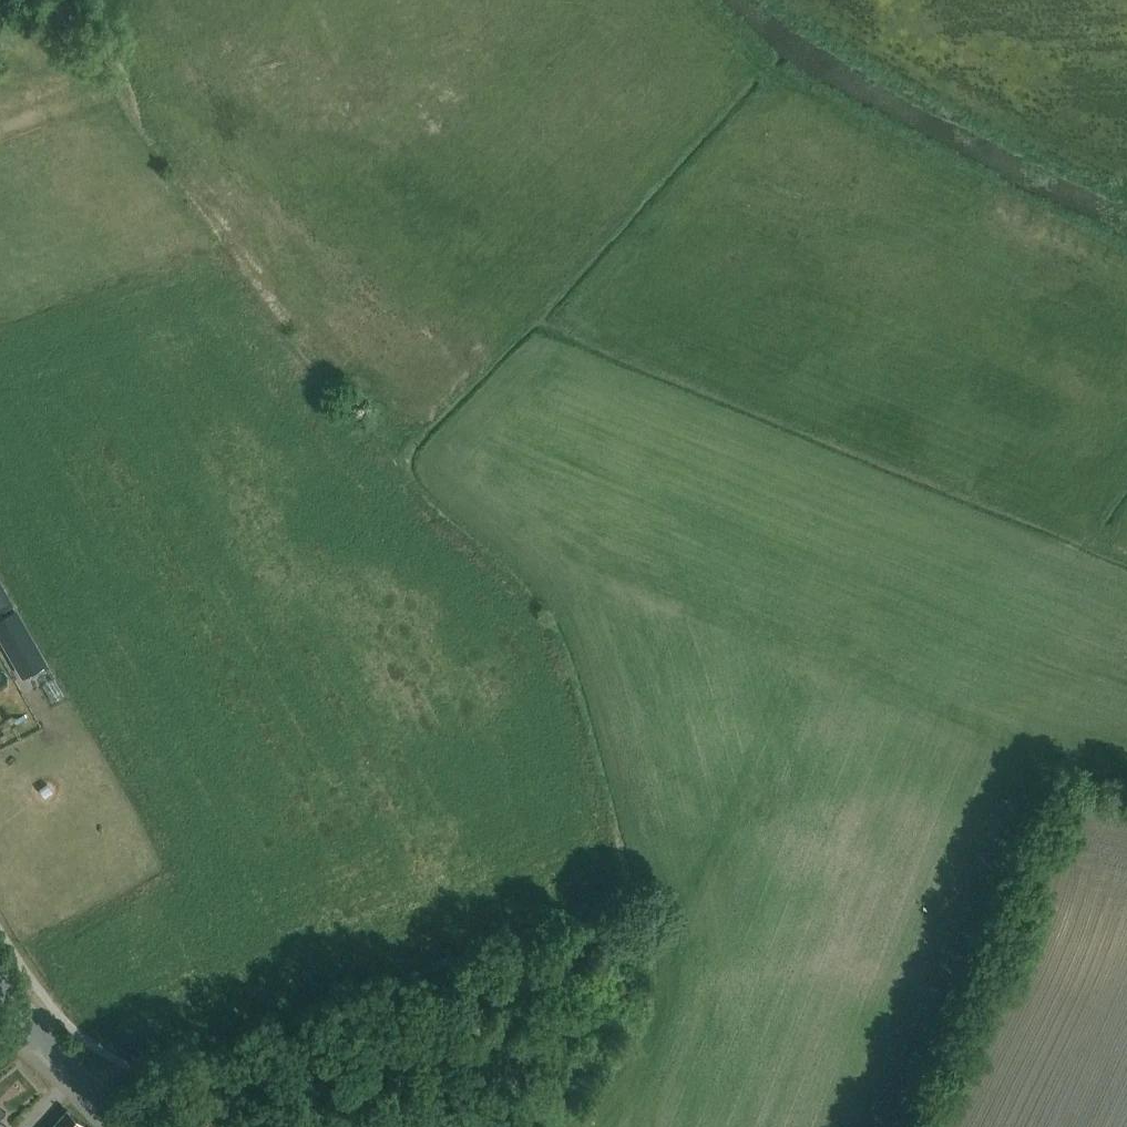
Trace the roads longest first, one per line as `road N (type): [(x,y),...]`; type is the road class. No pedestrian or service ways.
road 1 (tertiary): [(127,1126),(0,985)]

